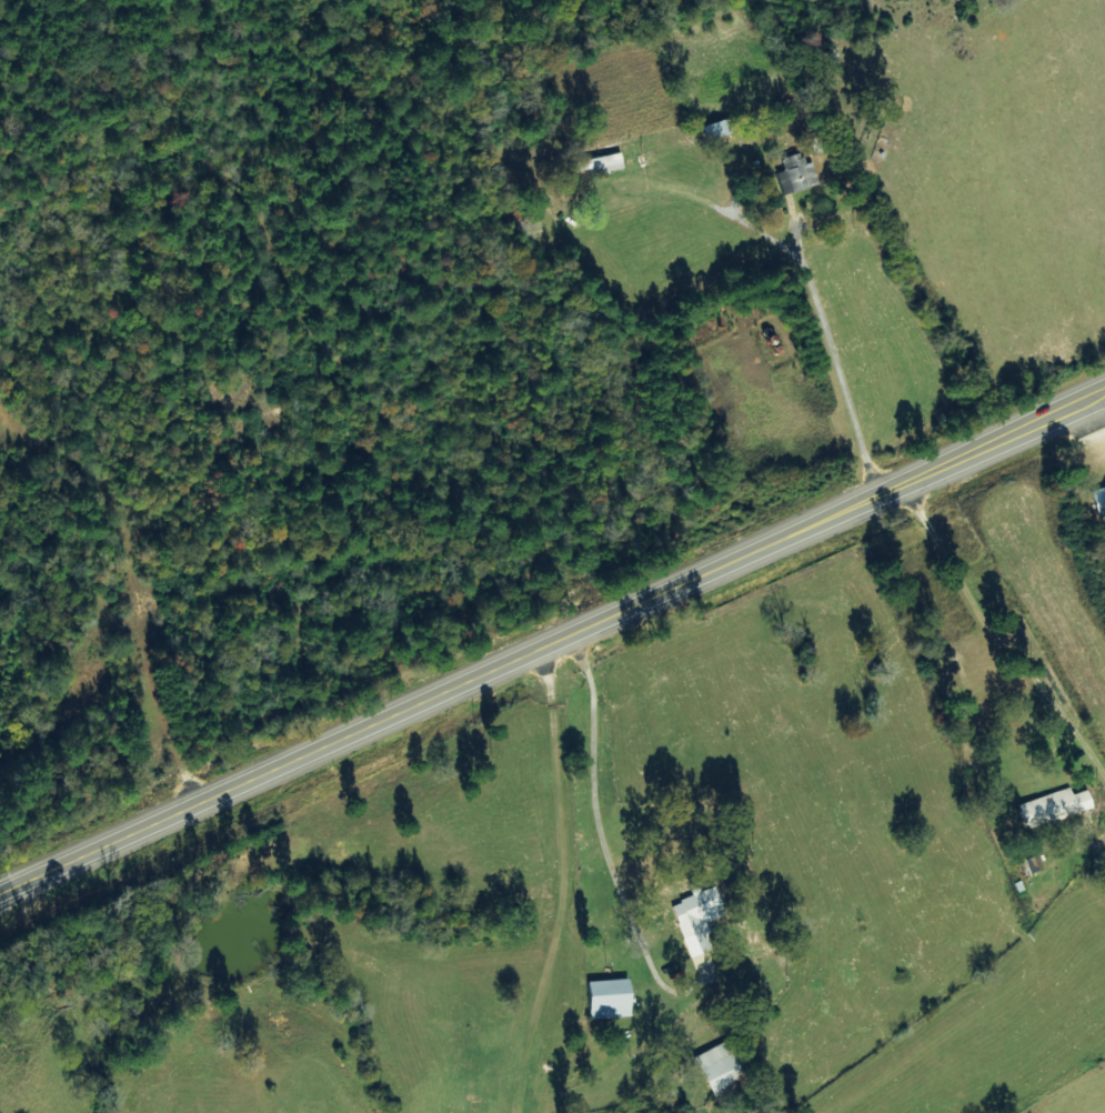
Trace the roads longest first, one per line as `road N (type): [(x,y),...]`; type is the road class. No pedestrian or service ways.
road 1 (primary): [(1104,392),(0,891)]

